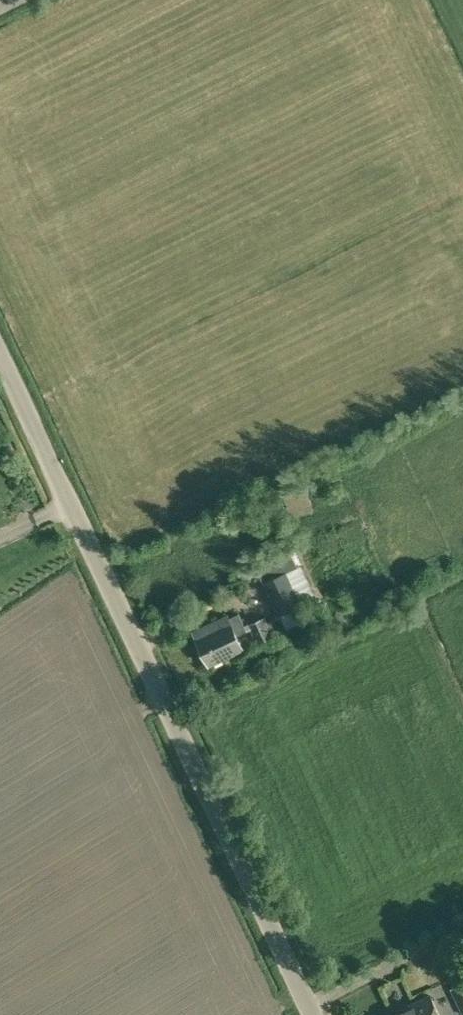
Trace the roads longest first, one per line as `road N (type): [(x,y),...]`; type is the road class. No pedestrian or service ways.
road 1 (unclassified): [(312,1014),(0,356)]

